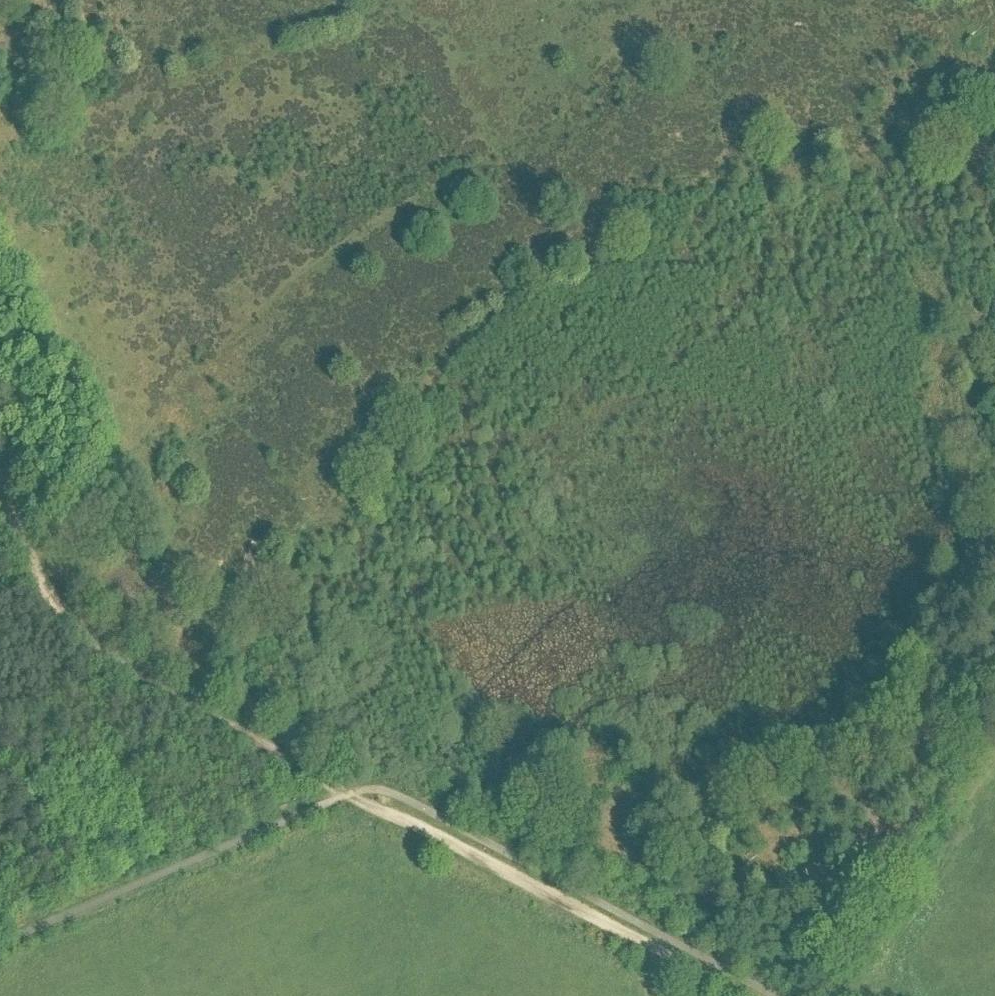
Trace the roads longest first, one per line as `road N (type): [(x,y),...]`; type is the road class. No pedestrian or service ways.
road 1 (track): [(350,797),(122,667),(69,622),(0,509)]
road 2 (track): [(731,995),(350,797)]

